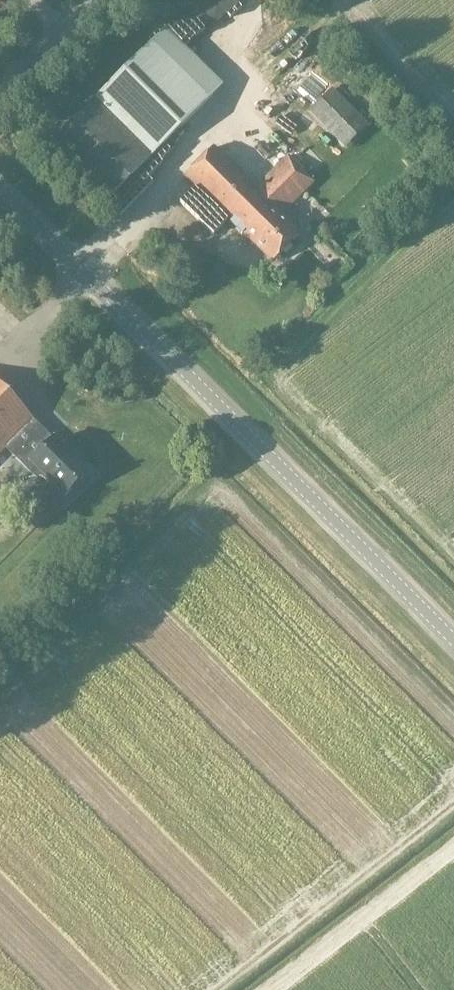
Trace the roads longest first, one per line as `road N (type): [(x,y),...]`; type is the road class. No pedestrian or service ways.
road 1 (tertiary): [(453,641),(0,188)]

